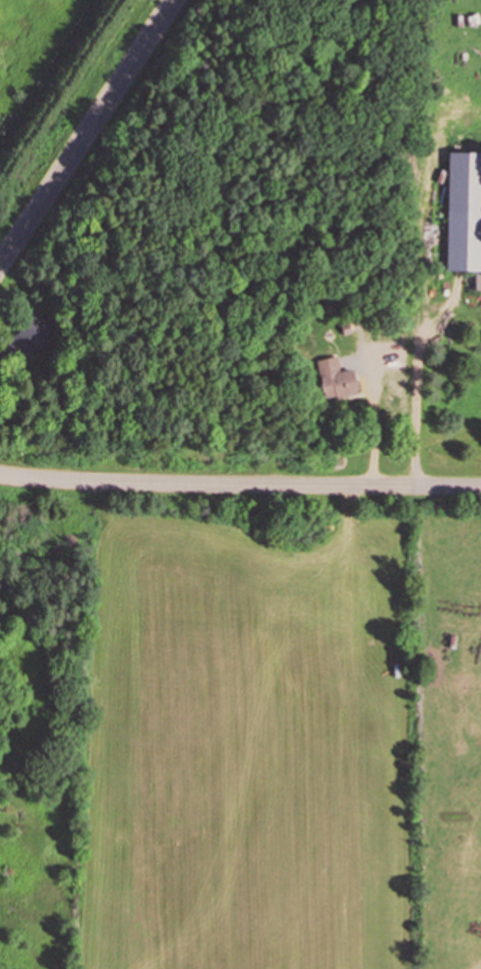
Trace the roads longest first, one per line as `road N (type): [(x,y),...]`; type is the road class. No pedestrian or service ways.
road 1 (residential): [(480,486),(75,481),(0,473)]
road 2 (secondary): [(177,0),(0,267)]

